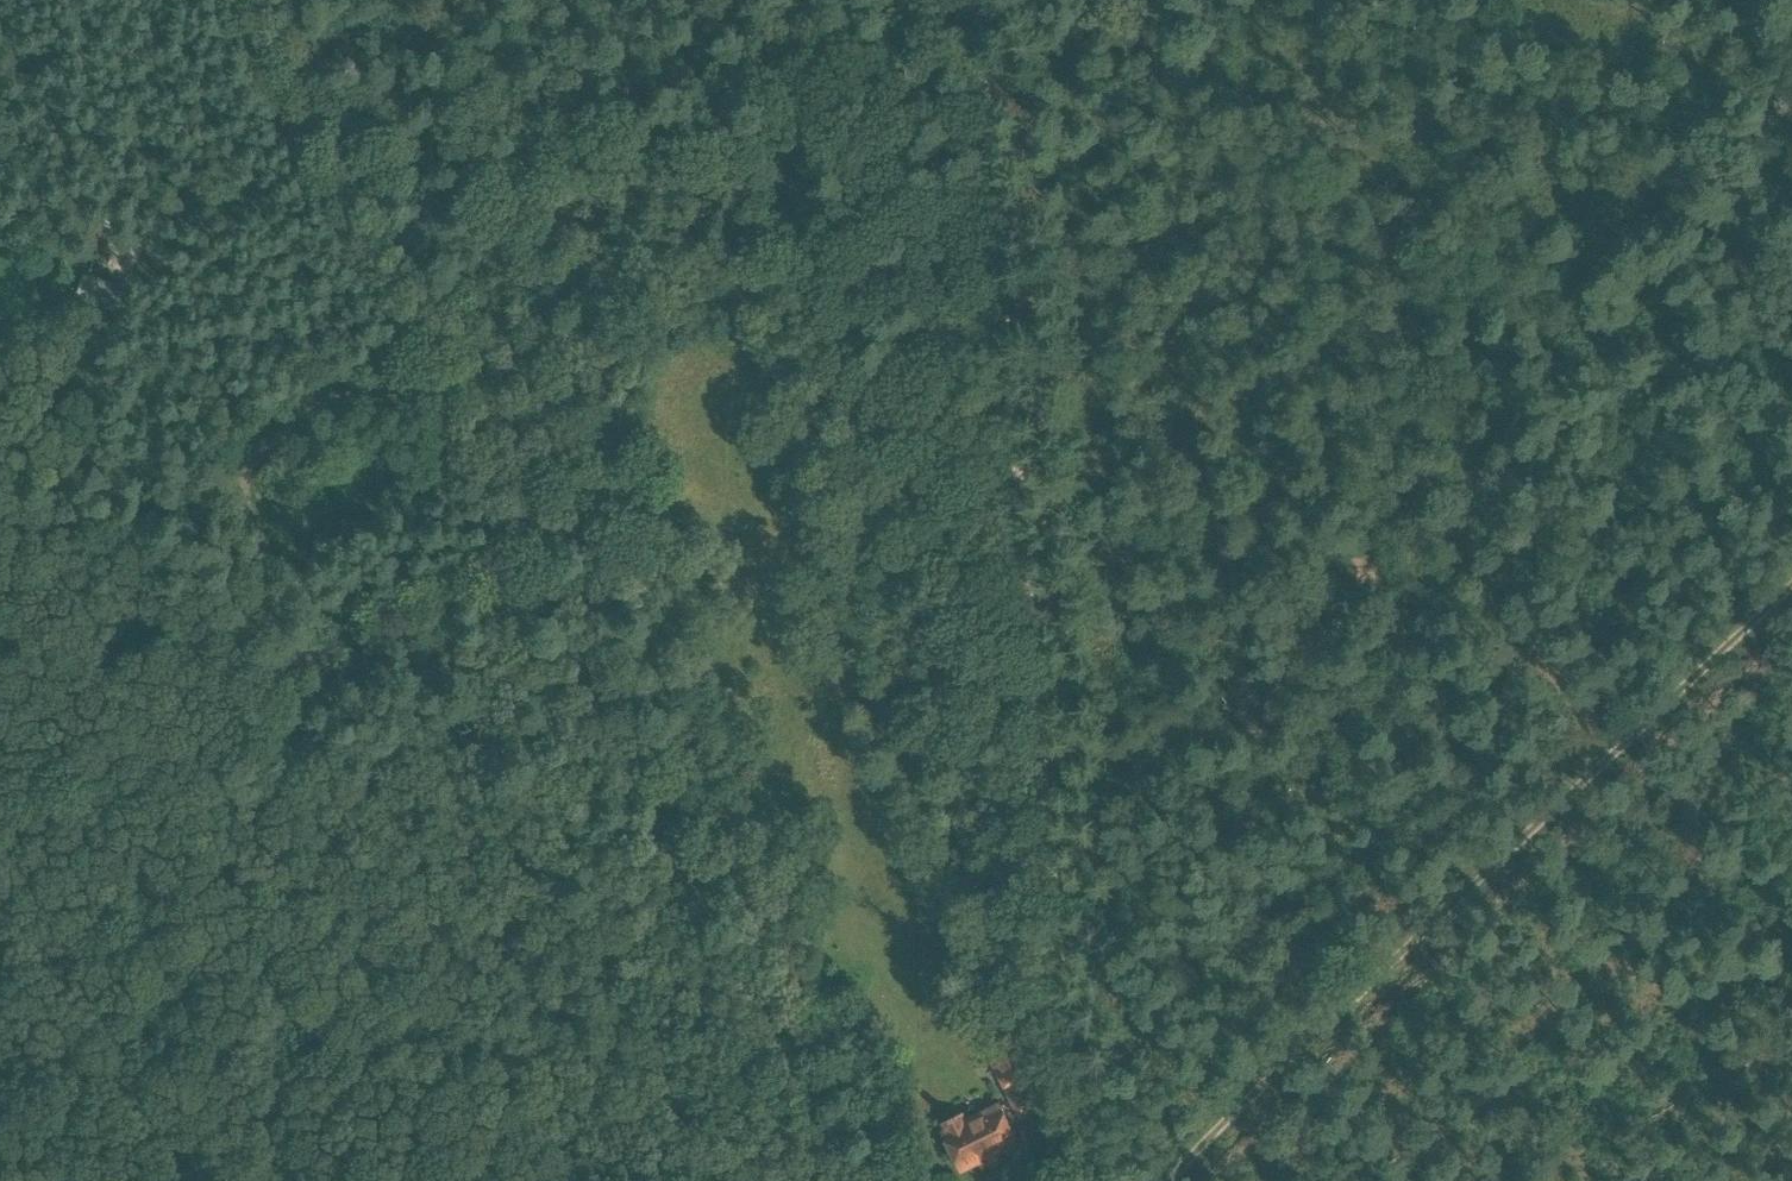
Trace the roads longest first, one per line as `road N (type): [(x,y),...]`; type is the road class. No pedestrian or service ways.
road 1 (track): [(986,0),(1048,685),(1078,1180)]
road 2 (track): [(410,369),(871,1180)]
road 3 (track): [(1164,1180),(1791,615)]
road 4 (track): [(410,369),(325,397),(224,457),(191,447),(155,375),(111,238)]
road 5 (track): [(288,561),(262,647),(281,683),(318,683),(353,646),(362,610)]
road 6 (track): [(235,453),(280,556),(362,610)]
road 7 (track): [(1048,685),(970,665),(873,737)]
road 8 (track): [(362,610),(507,539)]

